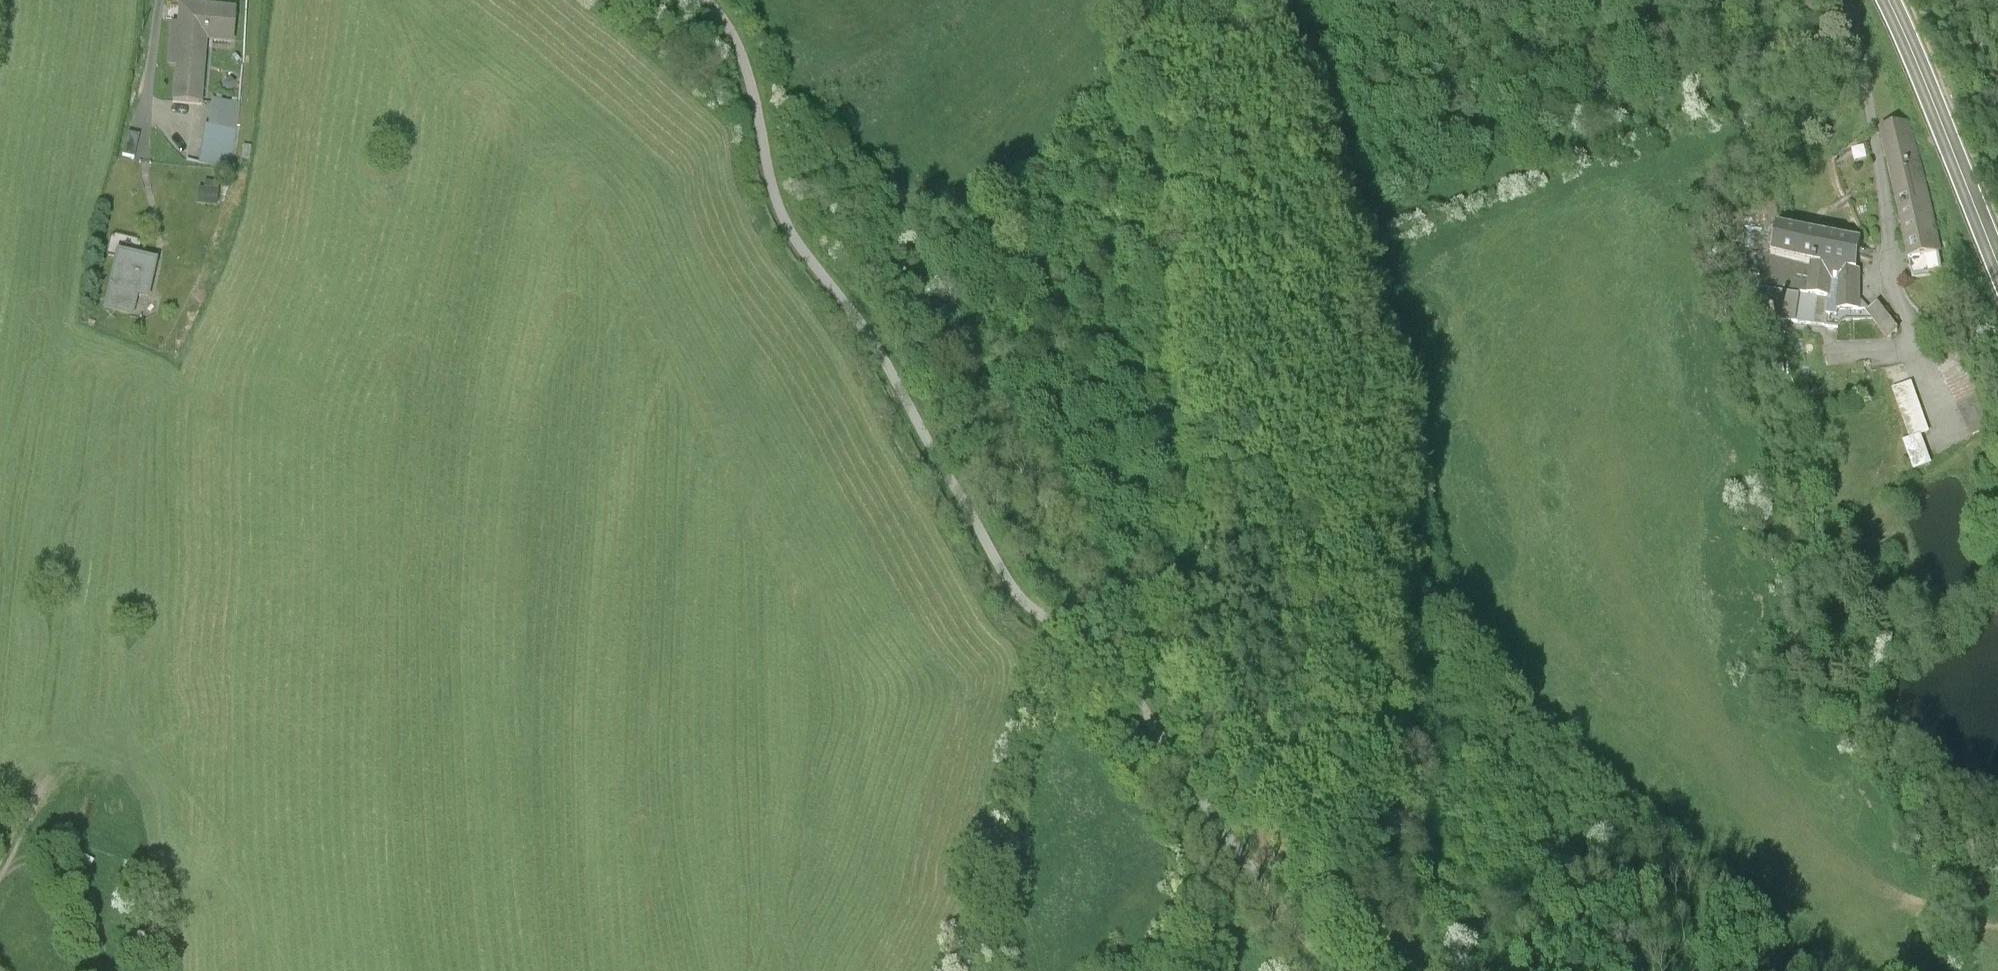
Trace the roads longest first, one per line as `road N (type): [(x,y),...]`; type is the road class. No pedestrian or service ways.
road 1 (secondary): [(1886,0),(1997,265)]

